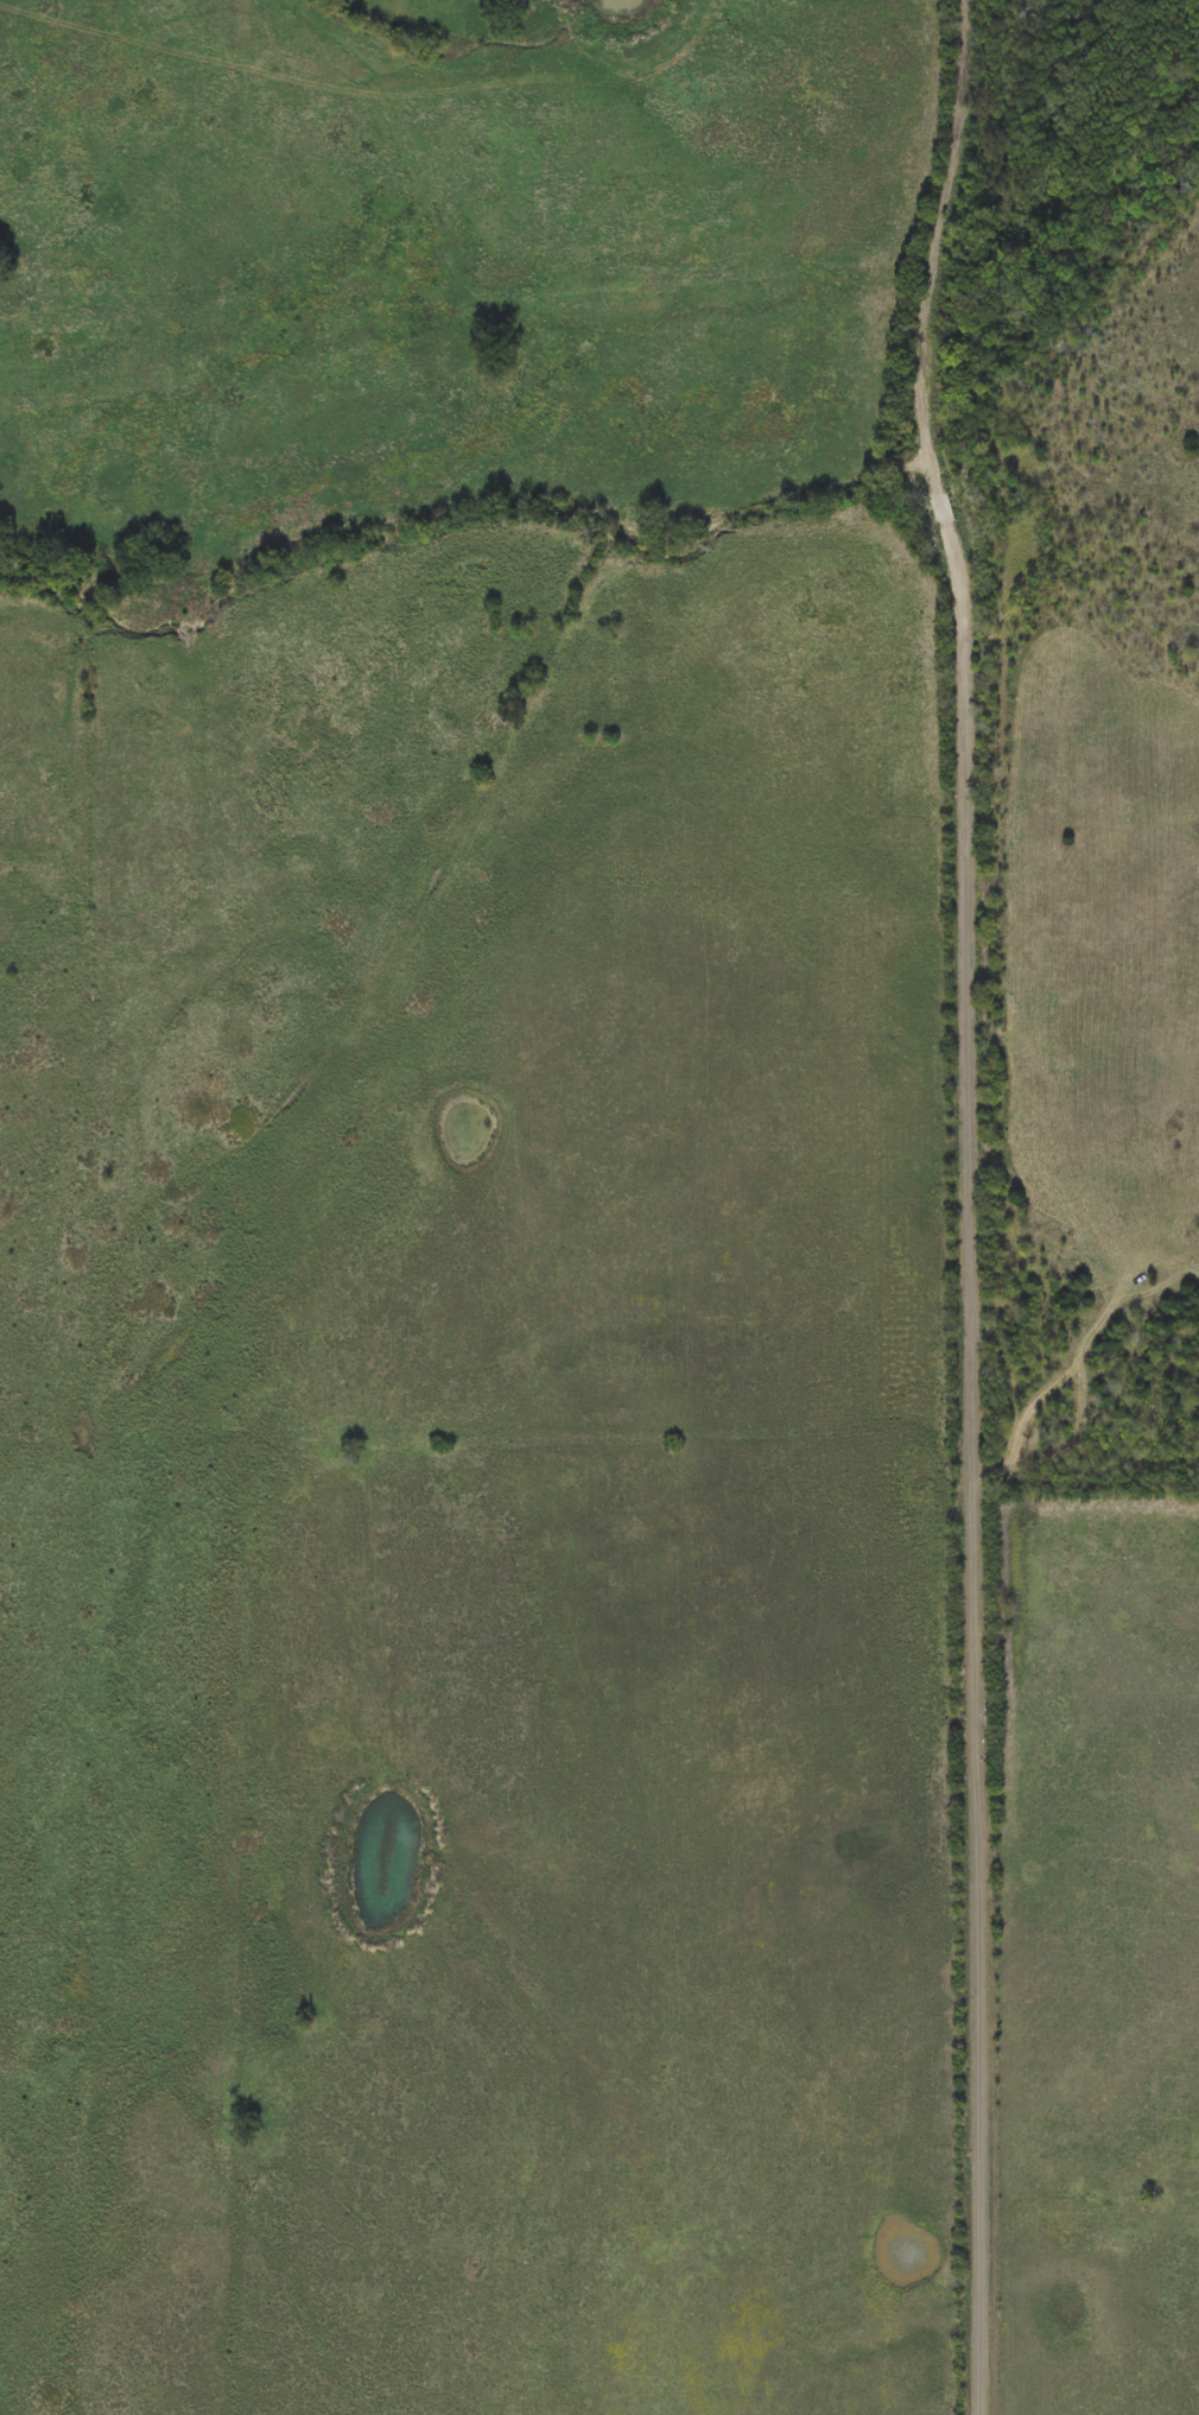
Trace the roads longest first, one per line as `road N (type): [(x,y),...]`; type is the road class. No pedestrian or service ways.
road 1 (track): [(943,518),(965,611),(982,2414)]
road 2 (track): [(957,0),(954,159),(925,392),(938,499)]

